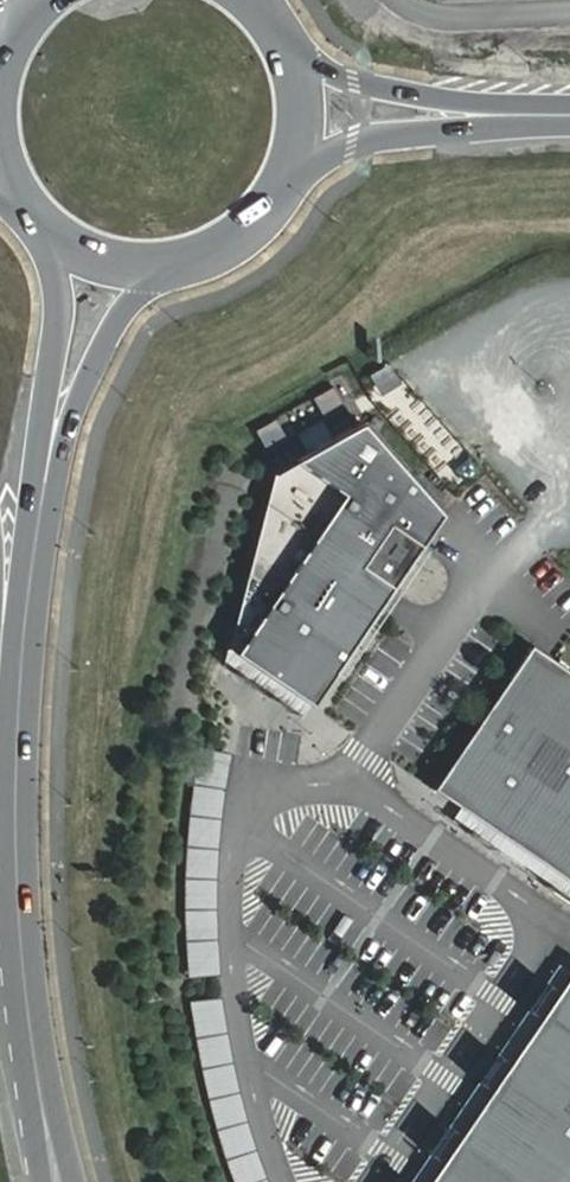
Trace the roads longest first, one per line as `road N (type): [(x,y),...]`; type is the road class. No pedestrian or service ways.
road 1 (primary): [(22,955),(17,755),(55,438)]
road 2 (primary): [(284,187),(356,144),(502,114)]
road 3 (primary): [(55,438),(137,296),(191,259)]
road 4 (primary): [(42,218),(57,269),(55,438)]
road 5 (primary): [(502,114),(294,62)]
road 6 (primary): [(42,218),(111,259),(191,259)]
road 7 (primary): [(22,955),(42,1099)]
road 8 (primary): [(284,187),(299,147),(303,104),(294,62)]
road 9 (primary): [(3,85),(9,163),(32,206)]

